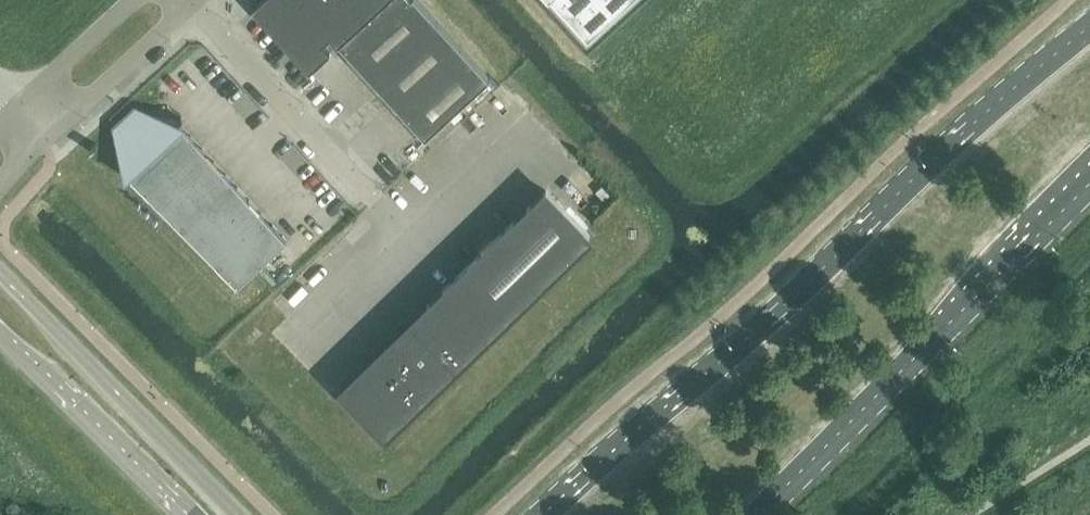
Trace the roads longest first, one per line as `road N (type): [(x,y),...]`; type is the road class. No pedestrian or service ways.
road 1 (primary): [(1089,39),(812,275),(560,514)]
road 2 (primary): [(754,514),(1089,177)]
road 3 (primary): [(239,514),(0,275)]
road 4 (unclassified): [(370,199),(193,5)]
road 5 (primary): [(0,332),(189,514)]
road 6 (unclassified): [(41,141),(193,5)]
road 7 (unclassified): [(132,0),(15,108)]

